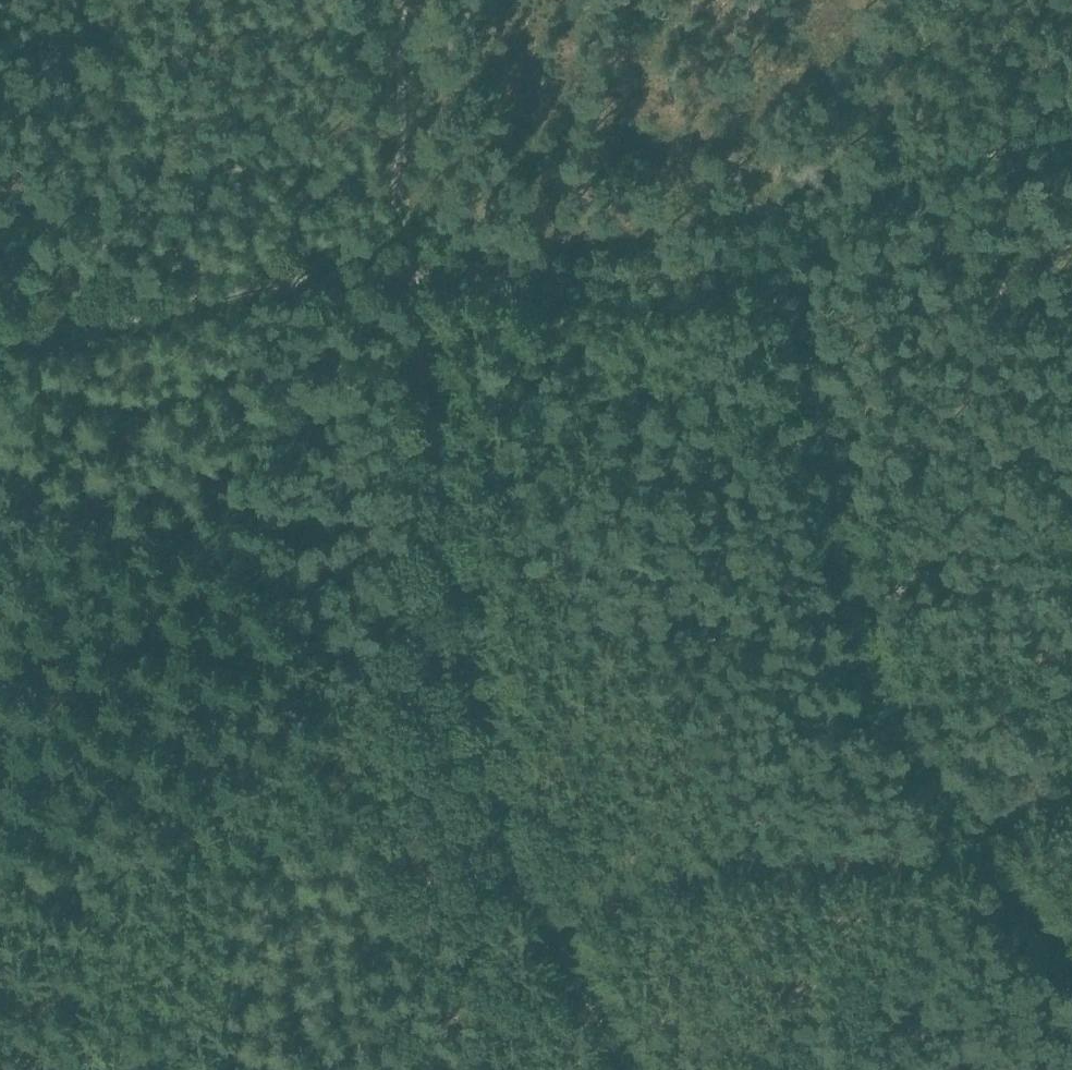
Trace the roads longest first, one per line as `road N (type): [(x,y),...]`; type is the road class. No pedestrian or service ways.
road 1 (track): [(1071,768),(968,832),(901,854),(771,850),(646,866),(550,923),(457,692),(405,297)]
road 2 (track): [(1071,950),(900,744),(849,628),(828,469),(794,332),(757,249),(653,280),(400,269)]
road 3 (track): [(1071,113),(902,143),(757,249)]
road 4 (track): [(401,223),(404,0)]
road 5 (track): [(615,1069),(550,923)]

